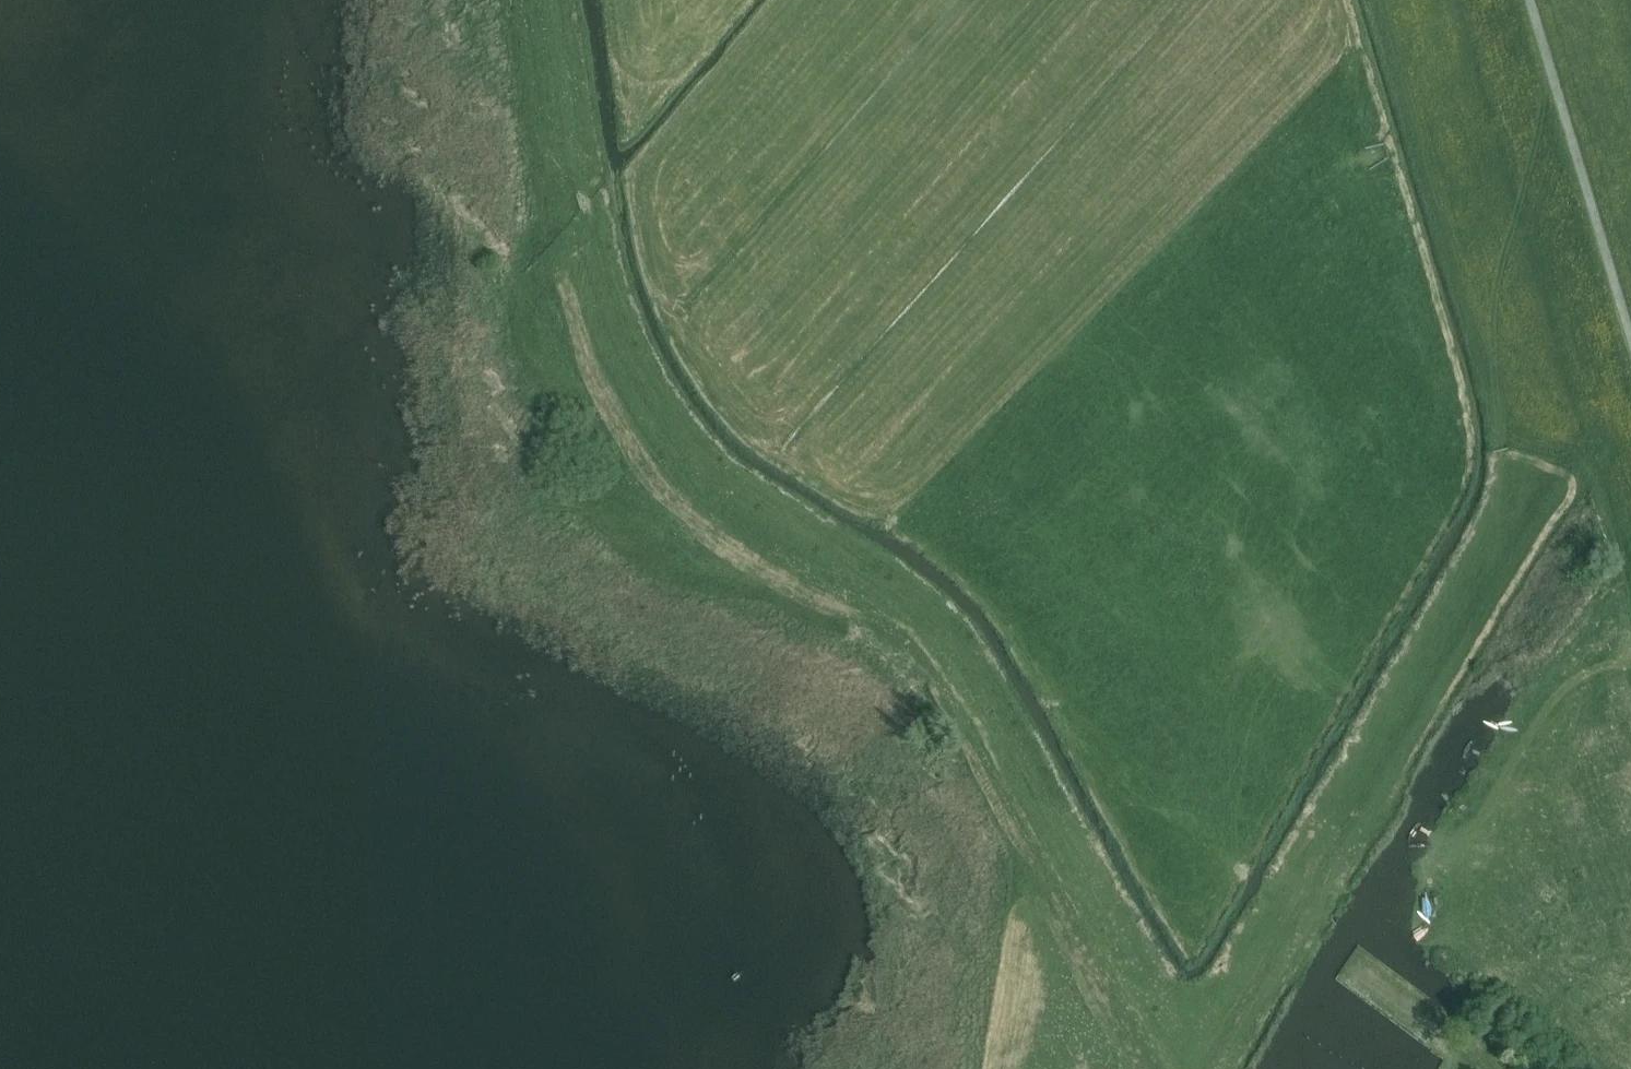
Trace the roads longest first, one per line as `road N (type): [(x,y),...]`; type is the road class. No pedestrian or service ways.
road 1 (track): [(551,0),(601,311),(670,441),(909,614),(1121,1009),(1176,1068)]
road 2 (track): [(1208,1068),(1235,1040),(1592,448),(1630,431)]

